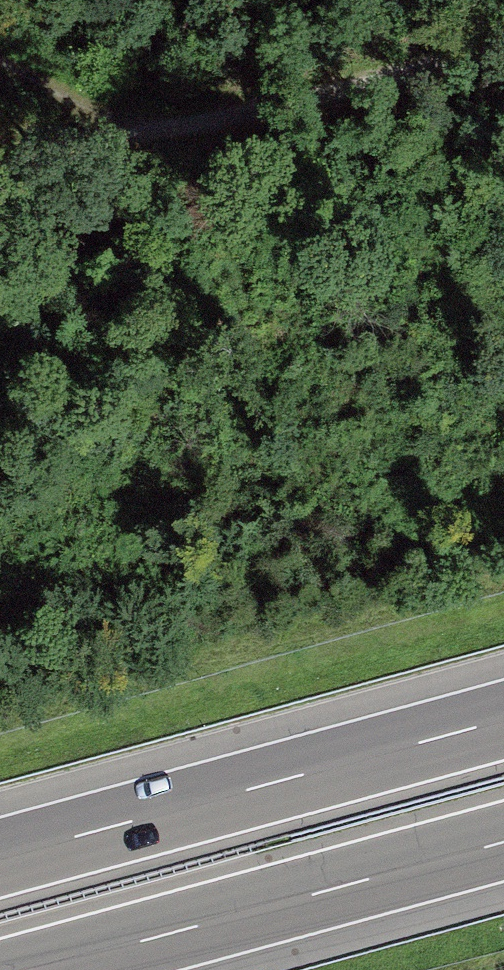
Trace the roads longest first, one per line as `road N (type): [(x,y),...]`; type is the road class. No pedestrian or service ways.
road 1 (motorway): [(503,719),(0,857)]
road 2 (motorway): [(38,969),(503,842)]
road 3 (track): [(503,41),(141,136)]
road 4 (track): [(0,70),(141,136)]
road 5 (track): [(141,136),(0,174)]

